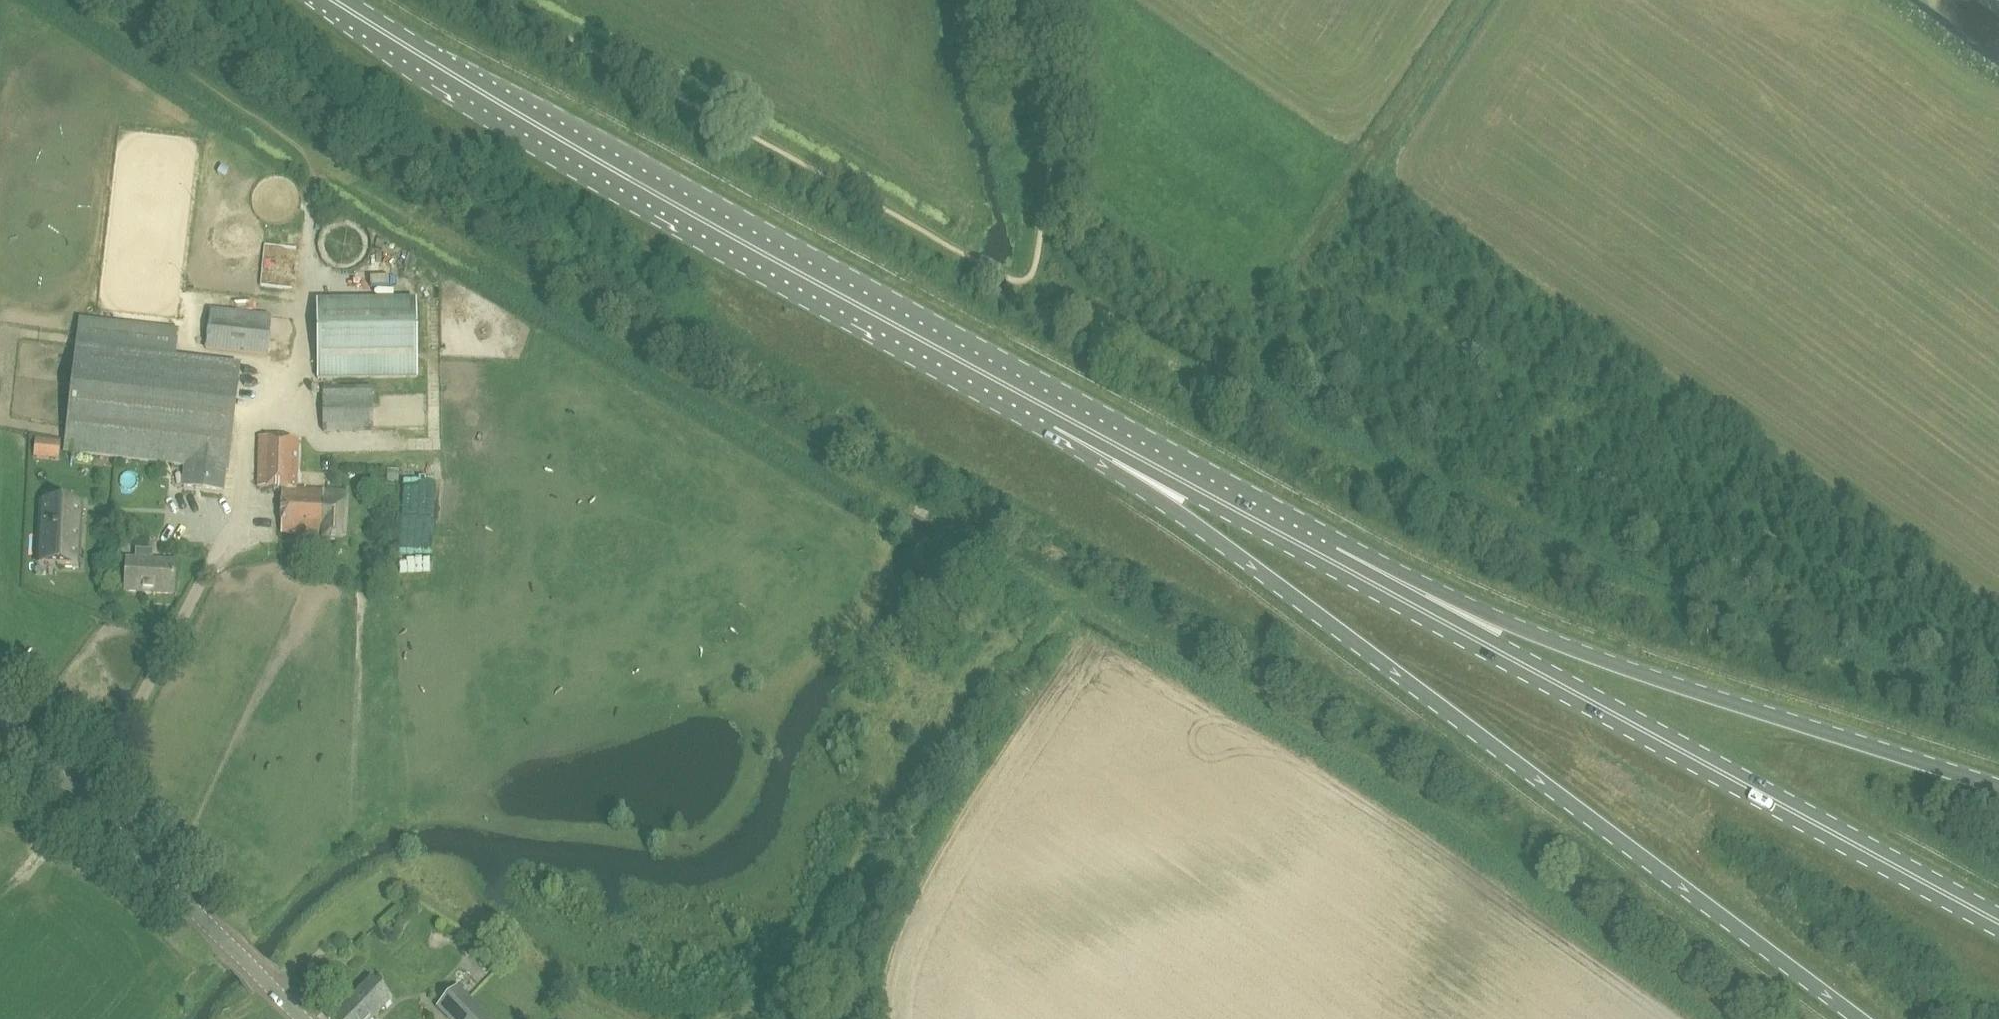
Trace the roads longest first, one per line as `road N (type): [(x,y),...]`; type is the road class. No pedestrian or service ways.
road 1 (primary): [(1061,413),(1235,559),(1860,1018)]
road 2 (primary): [(1061,413),(537,122),(337,0)]
road 3 (primary): [(1998,922),(1329,560)]
road 4 (primary): [(1998,786),(1680,689),(1329,560)]
road 5 (secondary): [(303,1018),(0,721)]
road 6 (track): [(1235,317),(1296,255),(1474,0)]
road 7 (primary): [(1329,560),(1061,413)]

